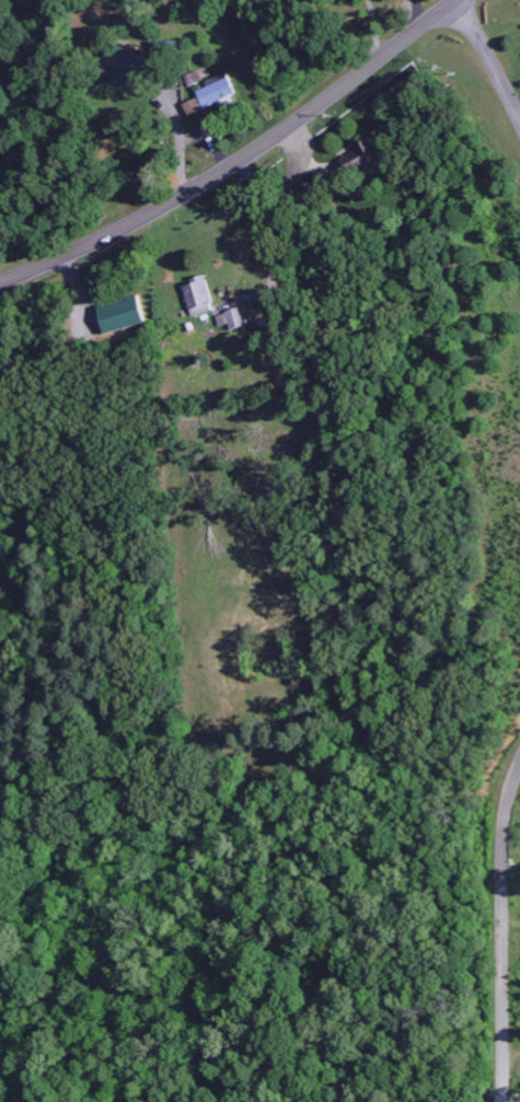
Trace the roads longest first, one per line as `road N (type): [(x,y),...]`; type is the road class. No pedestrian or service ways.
road 1 (residential): [(297,124),(303,164),(289,217),(323,315),(315,370),(326,514),(347,615),(338,635),(347,749)]
road 2 (residential): [(0,285),(114,235),(227,171),(458,0)]
road 3 (residential): [(519,762),(504,831),(502,1101)]
road 4 (residential): [(452,4),(519,118)]

